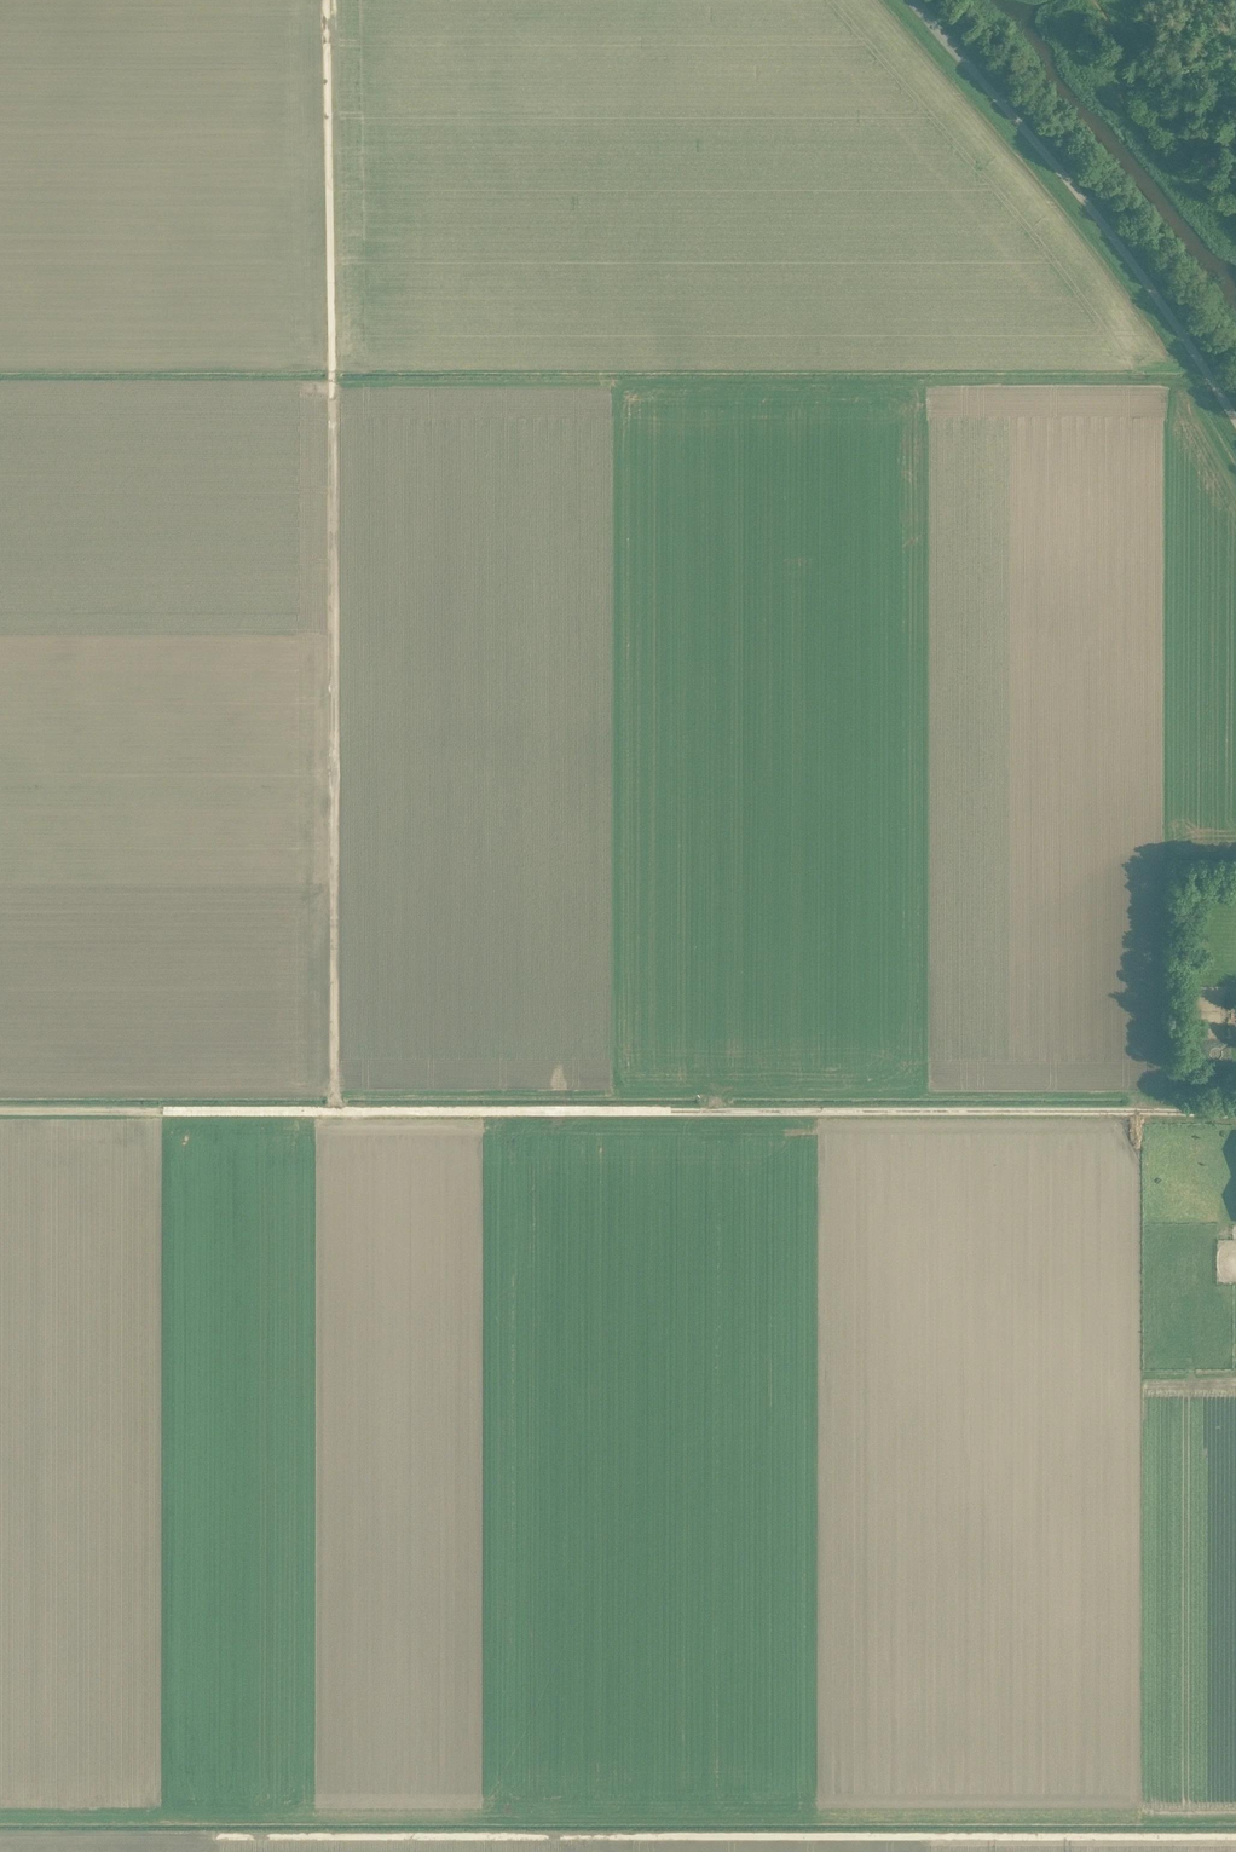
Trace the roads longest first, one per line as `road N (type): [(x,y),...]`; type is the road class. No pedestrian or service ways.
road 1 (unclassified): [(1235,422),(1112,237),(911,0)]

